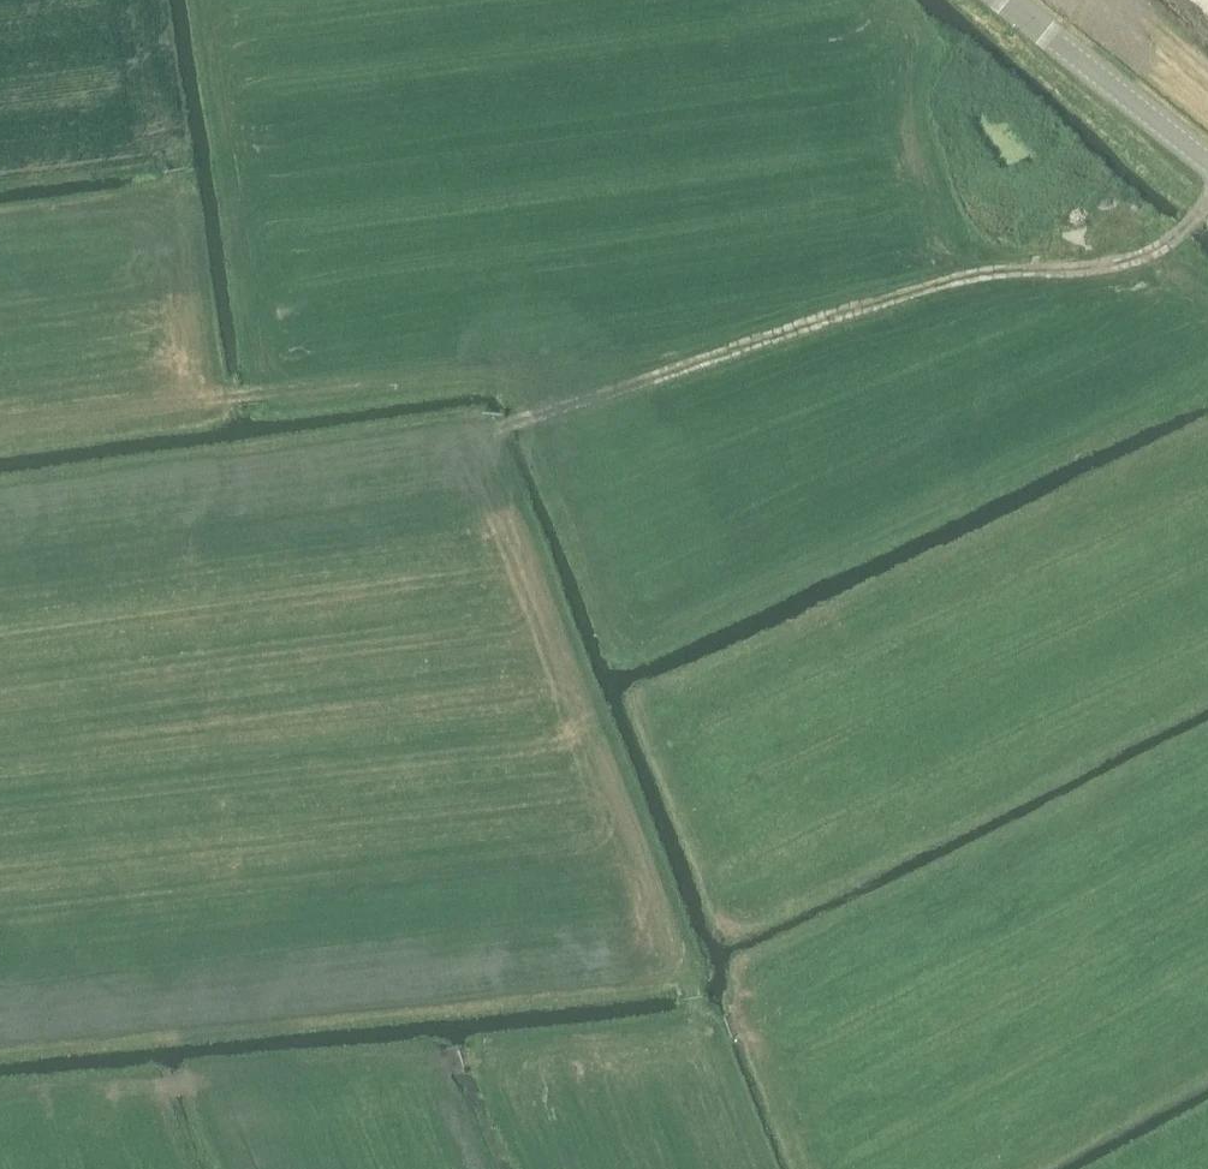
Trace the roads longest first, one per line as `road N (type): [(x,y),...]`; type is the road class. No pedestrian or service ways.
road 1 (track): [(497,436),(823,320),(987,277),(1102,273),(1174,248),(1207,216)]
road 2 (tertiary): [(1005,0),(1207,164)]

